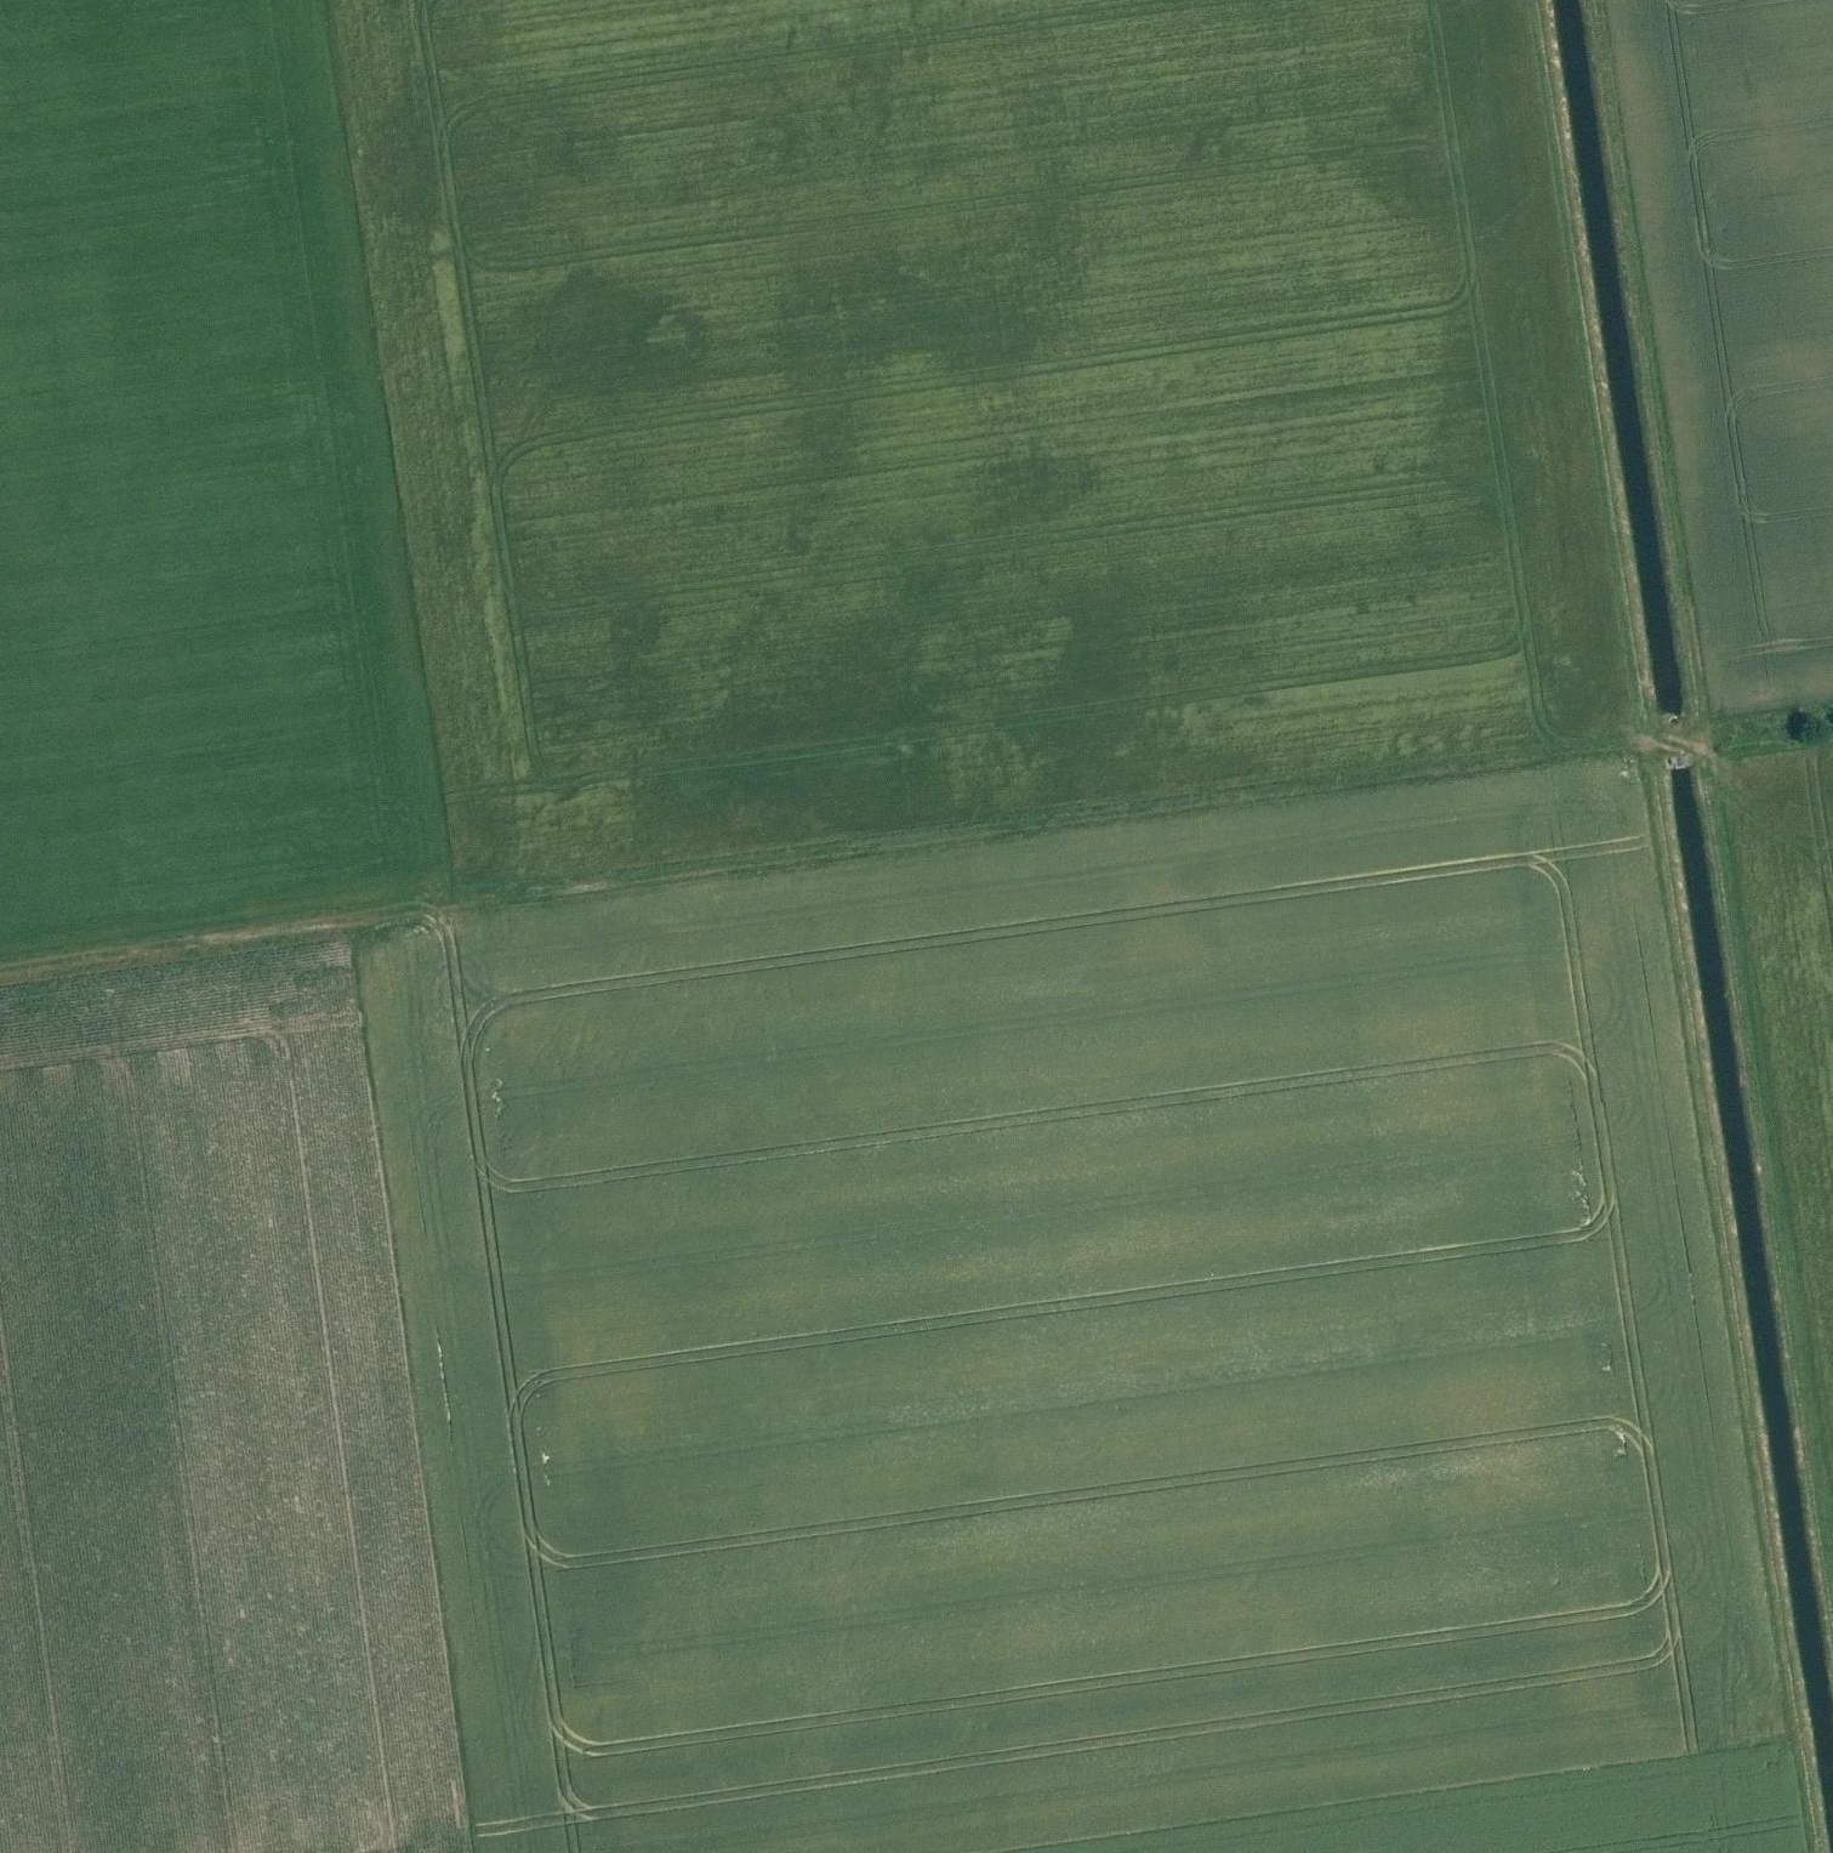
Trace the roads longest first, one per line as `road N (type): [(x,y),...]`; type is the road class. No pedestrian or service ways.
road 1 (track): [(1832,1590),(1596,0)]

